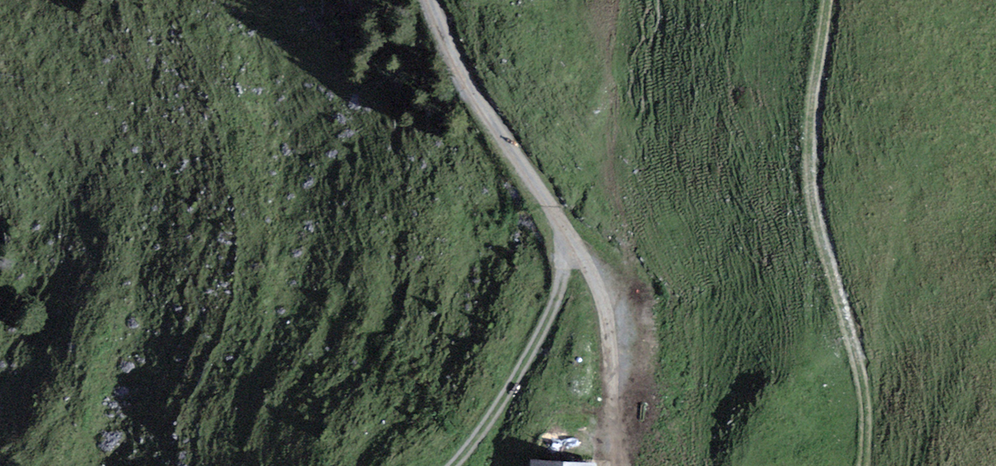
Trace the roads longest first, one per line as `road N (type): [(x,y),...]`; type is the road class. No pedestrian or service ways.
road 1 (track): [(427,0),(499,136),(601,290),(618,465)]
road 2 (track): [(862,465),(862,373),(825,254),(813,136),(826,0)]
road 3 (track): [(560,224),(560,308),(492,436),(455,465)]

